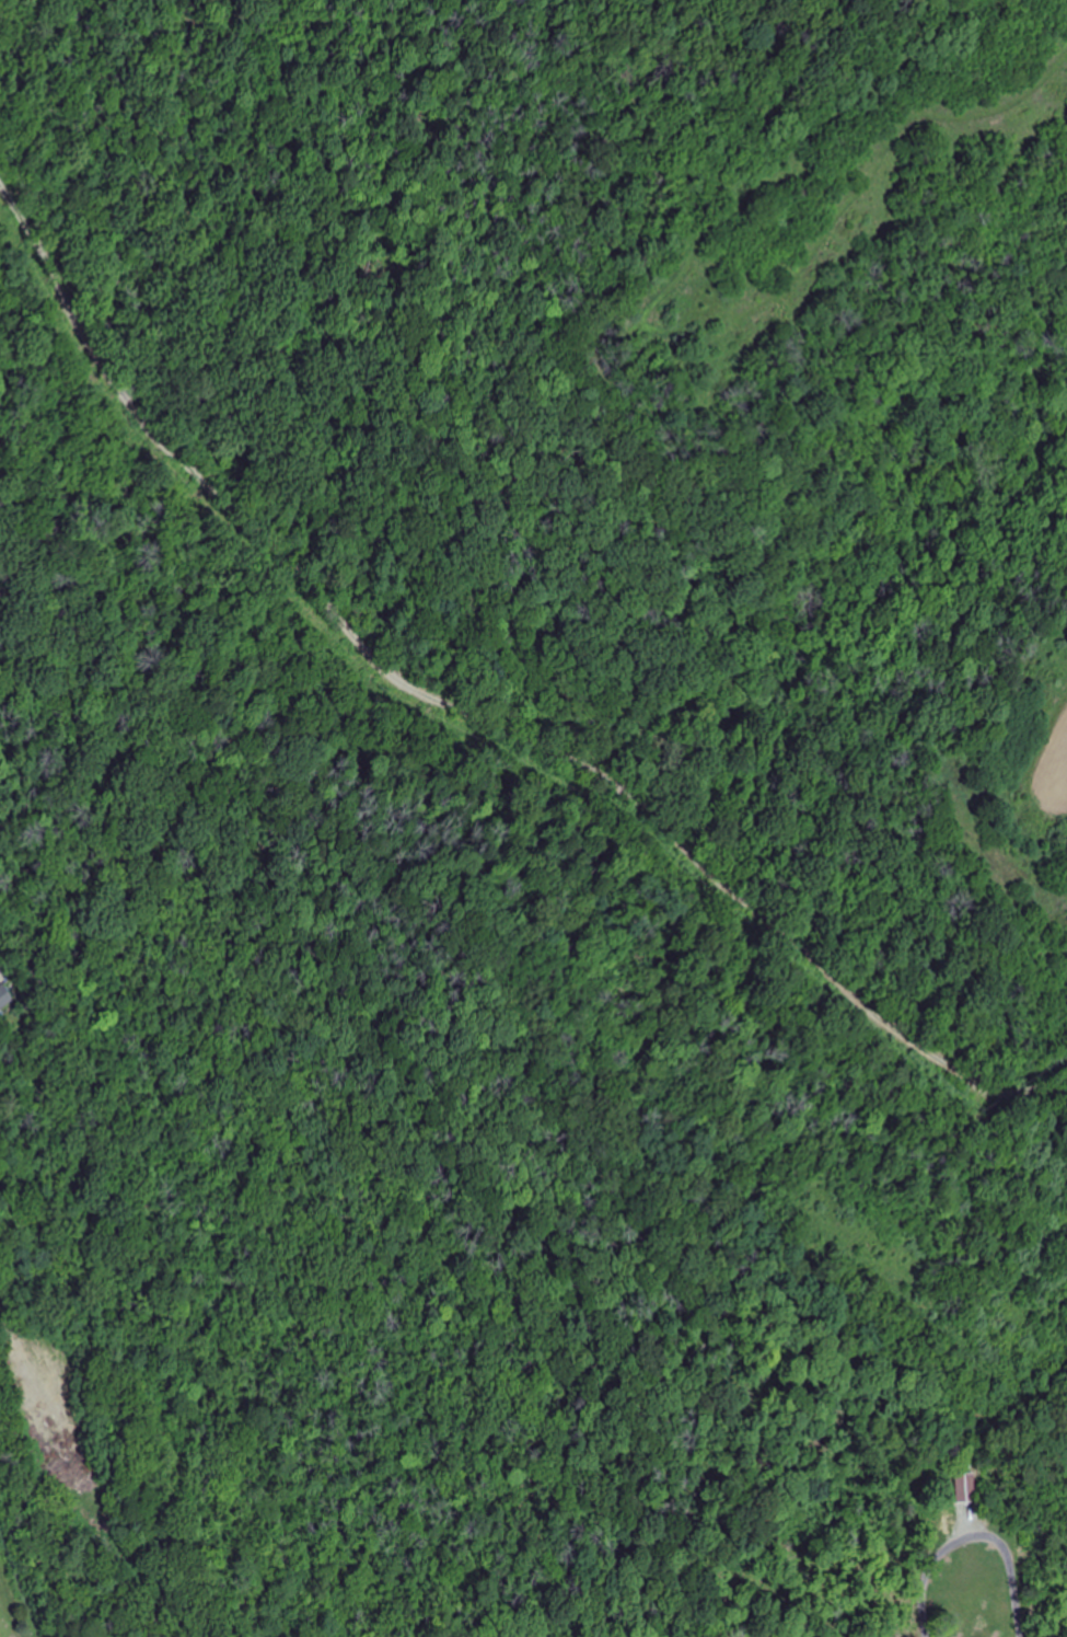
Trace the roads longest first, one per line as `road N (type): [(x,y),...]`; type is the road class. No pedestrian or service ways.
road 1 (residential): [(1018,1636),(998,1547),(975,1534),(929,1563),(918,1636)]

